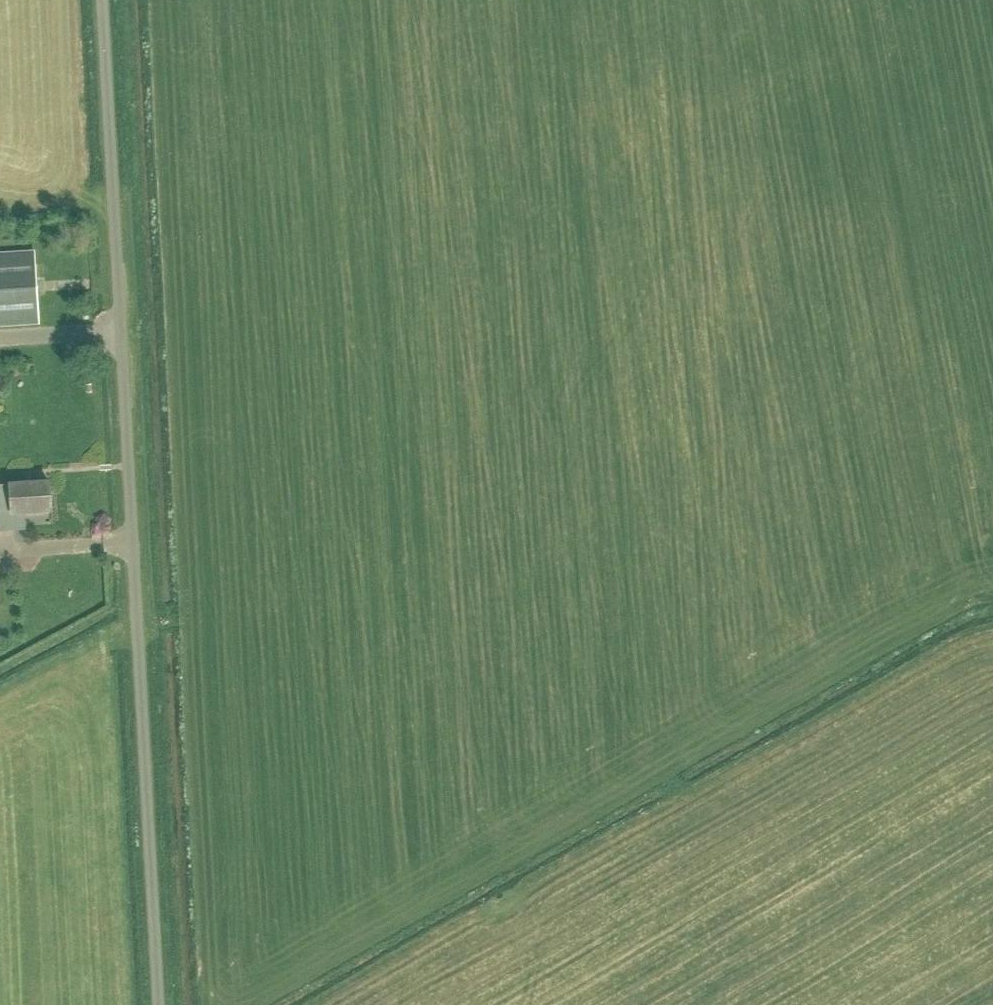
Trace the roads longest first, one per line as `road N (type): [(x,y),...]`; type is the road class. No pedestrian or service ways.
road 1 (unclassified): [(153,1004),(100,0)]

